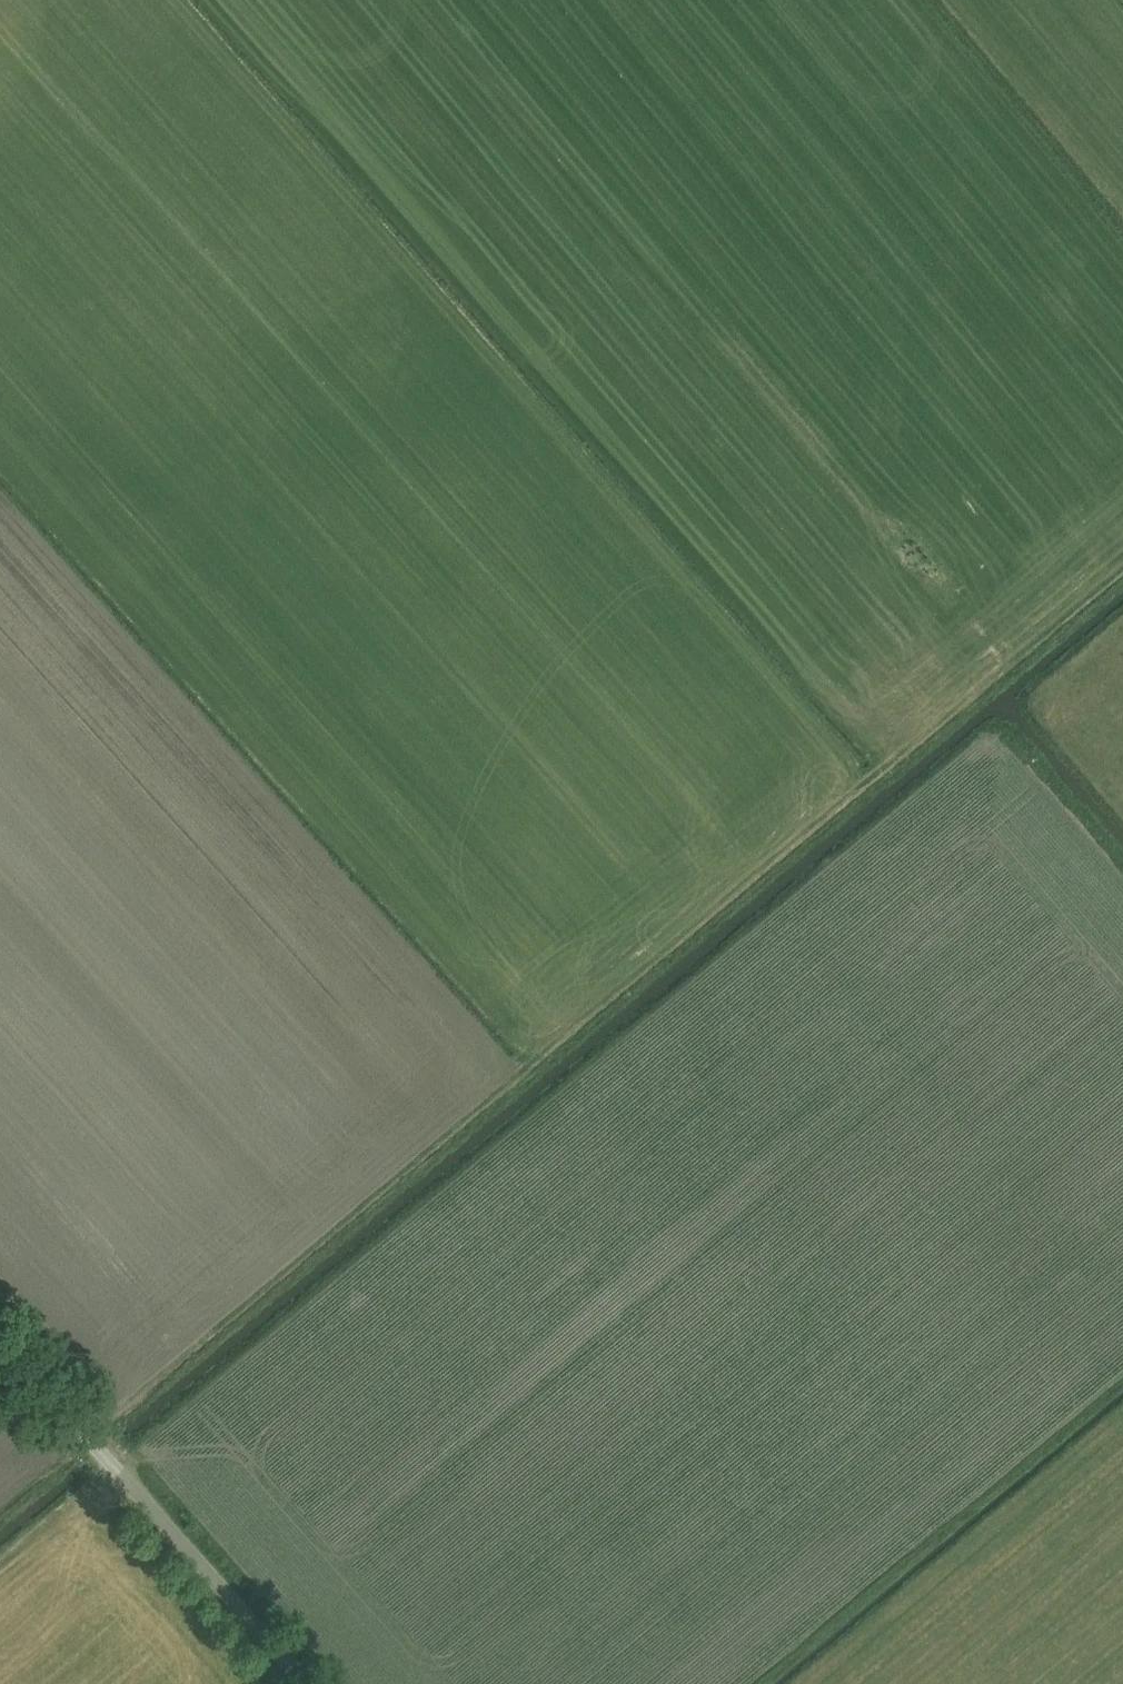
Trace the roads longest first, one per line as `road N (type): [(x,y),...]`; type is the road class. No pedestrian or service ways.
road 1 (unclassified): [(303,1683),(0,1345)]

